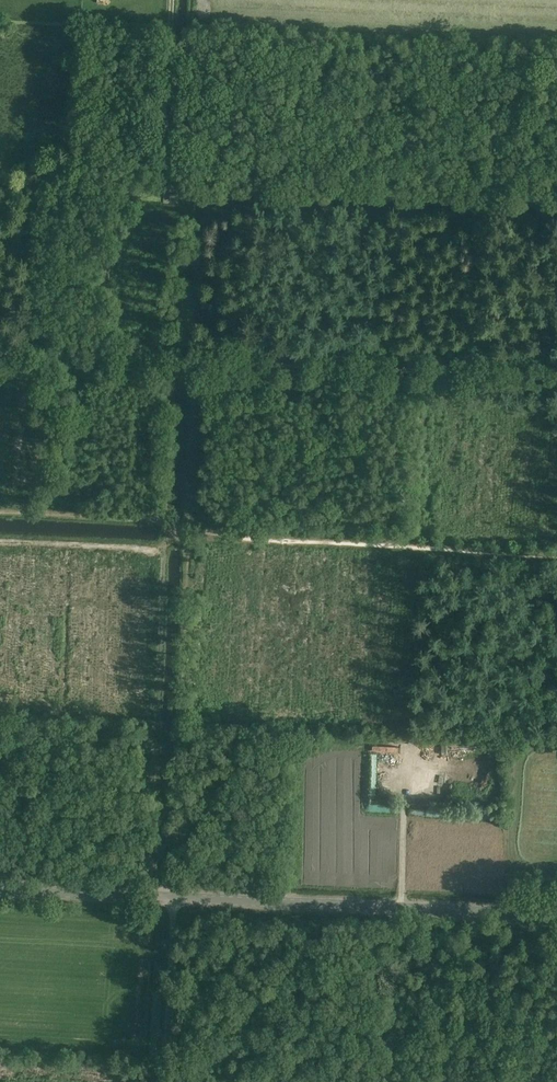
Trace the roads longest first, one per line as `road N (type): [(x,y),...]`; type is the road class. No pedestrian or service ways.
road 1 (tertiary): [(556,915),(0,890)]
road 2 (track): [(188,538),(166,1081)]
road 3 (track): [(102,356),(111,189),(125,167),(165,139),(173,0)]
road 4 (track): [(188,538),(556,558)]
road 5 (track): [(194,360),(188,538)]
road 6 (track): [(168,549),(0,541)]

